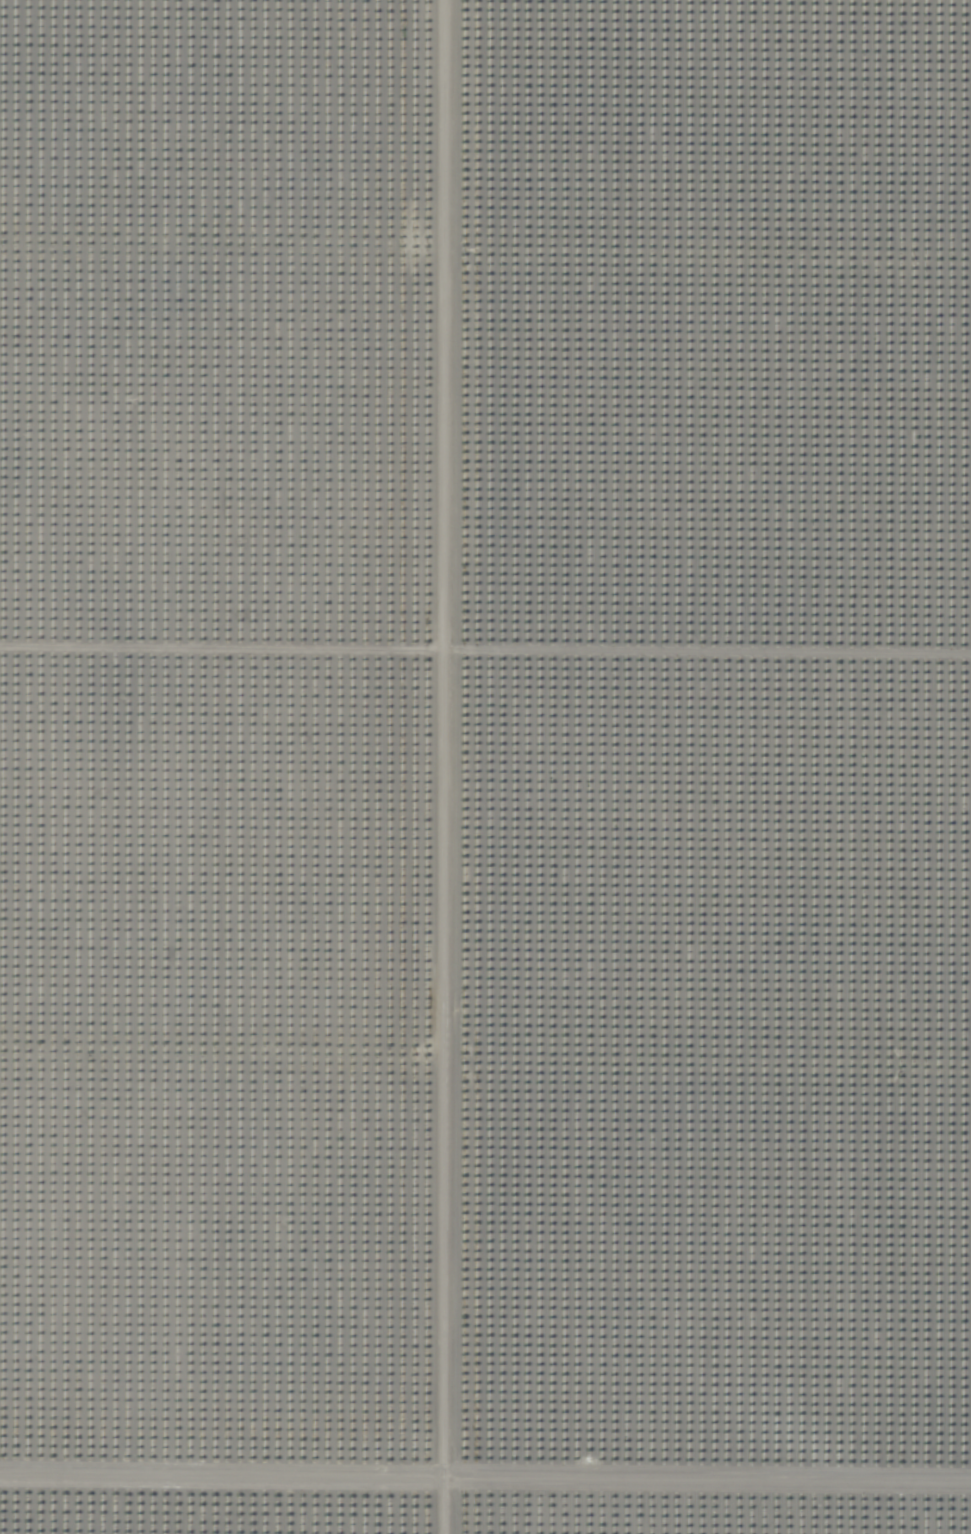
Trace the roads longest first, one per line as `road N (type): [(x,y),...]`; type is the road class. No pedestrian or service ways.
road 1 (residential): [(450,1533),(452,0)]

